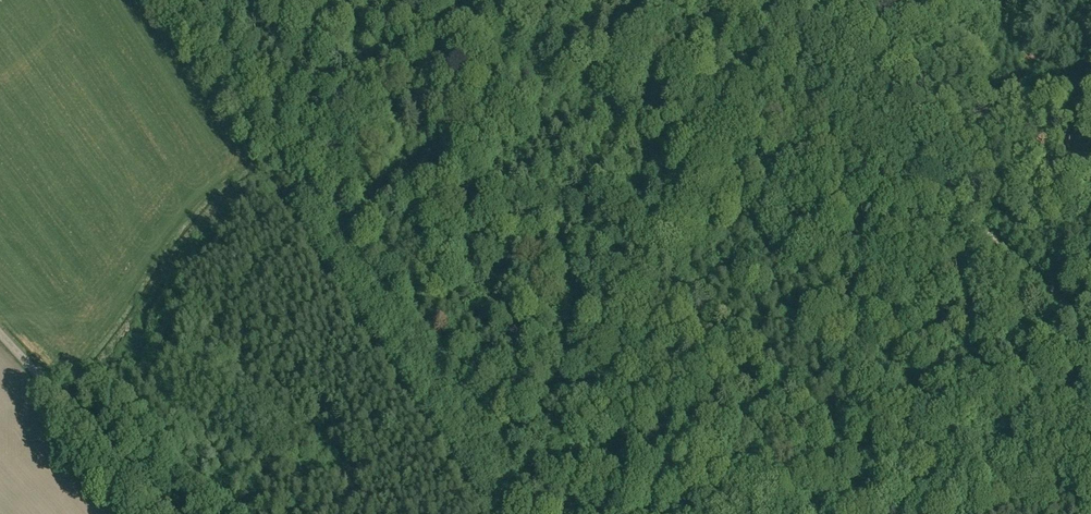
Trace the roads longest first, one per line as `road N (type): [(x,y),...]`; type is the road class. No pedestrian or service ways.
road 1 (unclassified): [(1090,332),(724,0)]
road 2 (unclassified): [(734,513),(1090,333)]

